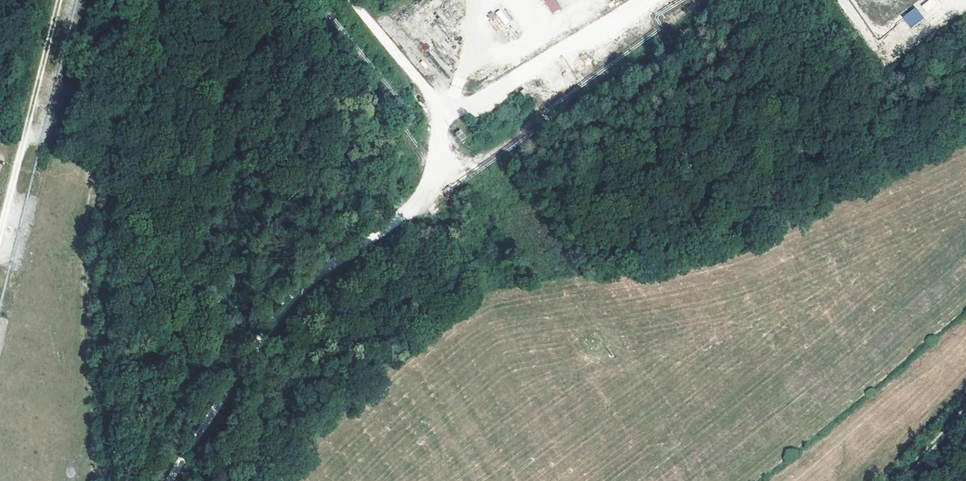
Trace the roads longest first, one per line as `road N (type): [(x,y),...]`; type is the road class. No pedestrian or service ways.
road 1 (track): [(170,480),(287,303),(411,205),(435,129),(432,88),(365,0)]
road 2 (track): [(0,236),(60,0)]
road 3 (track): [(641,0),(435,129)]

